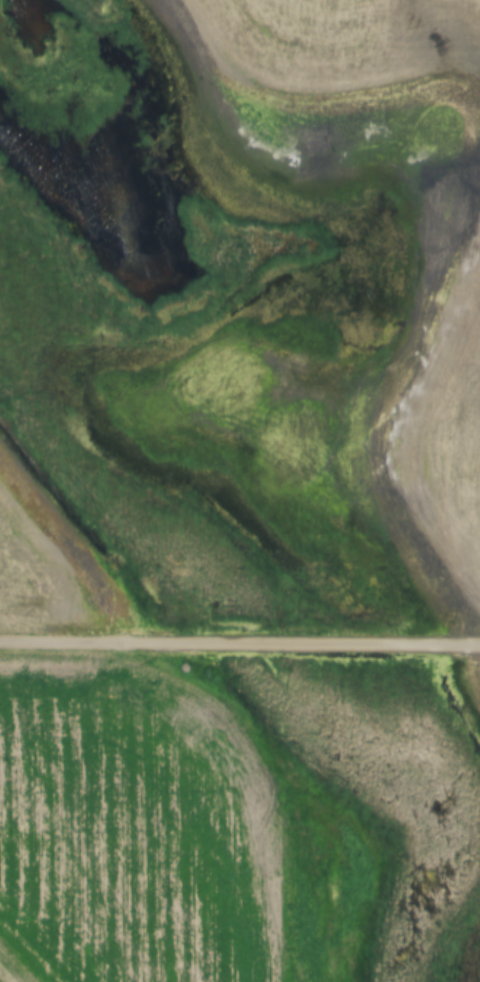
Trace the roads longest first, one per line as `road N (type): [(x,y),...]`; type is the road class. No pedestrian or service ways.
road 1 (track): [(479,648),(0,638)]

